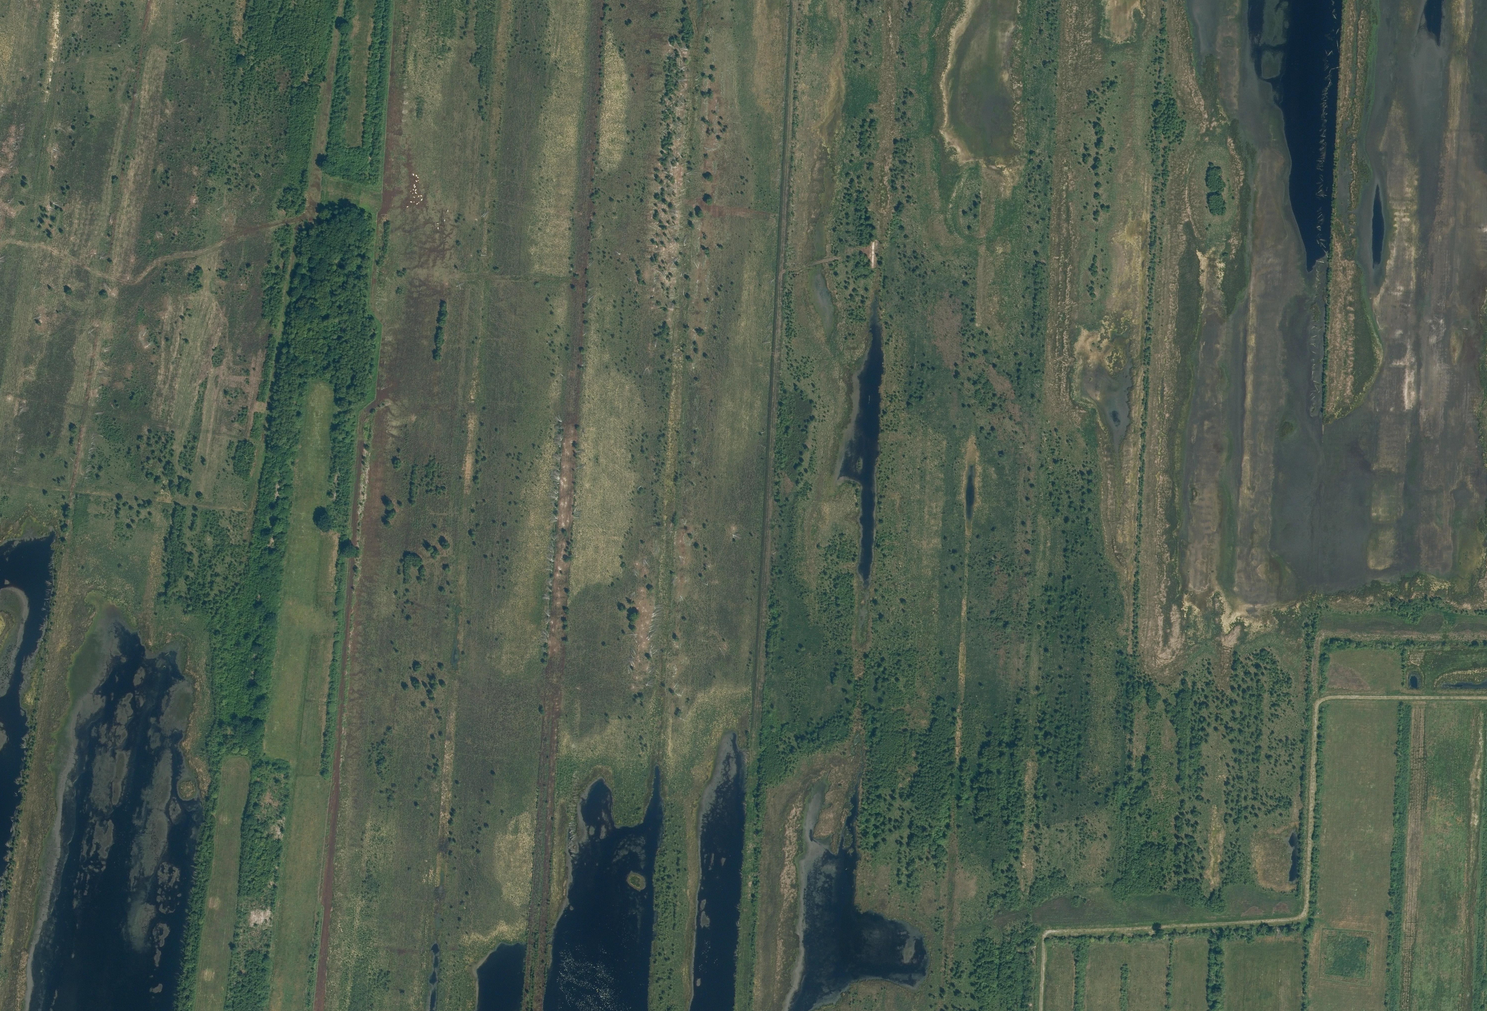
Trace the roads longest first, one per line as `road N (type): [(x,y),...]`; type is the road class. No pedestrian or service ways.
road 1 (track): [(1041,1010),(1049,931),(1300,916),(1307,907),(1320,702),(1486,698)]
road 2 (track): [(342,0),(309,230)]

